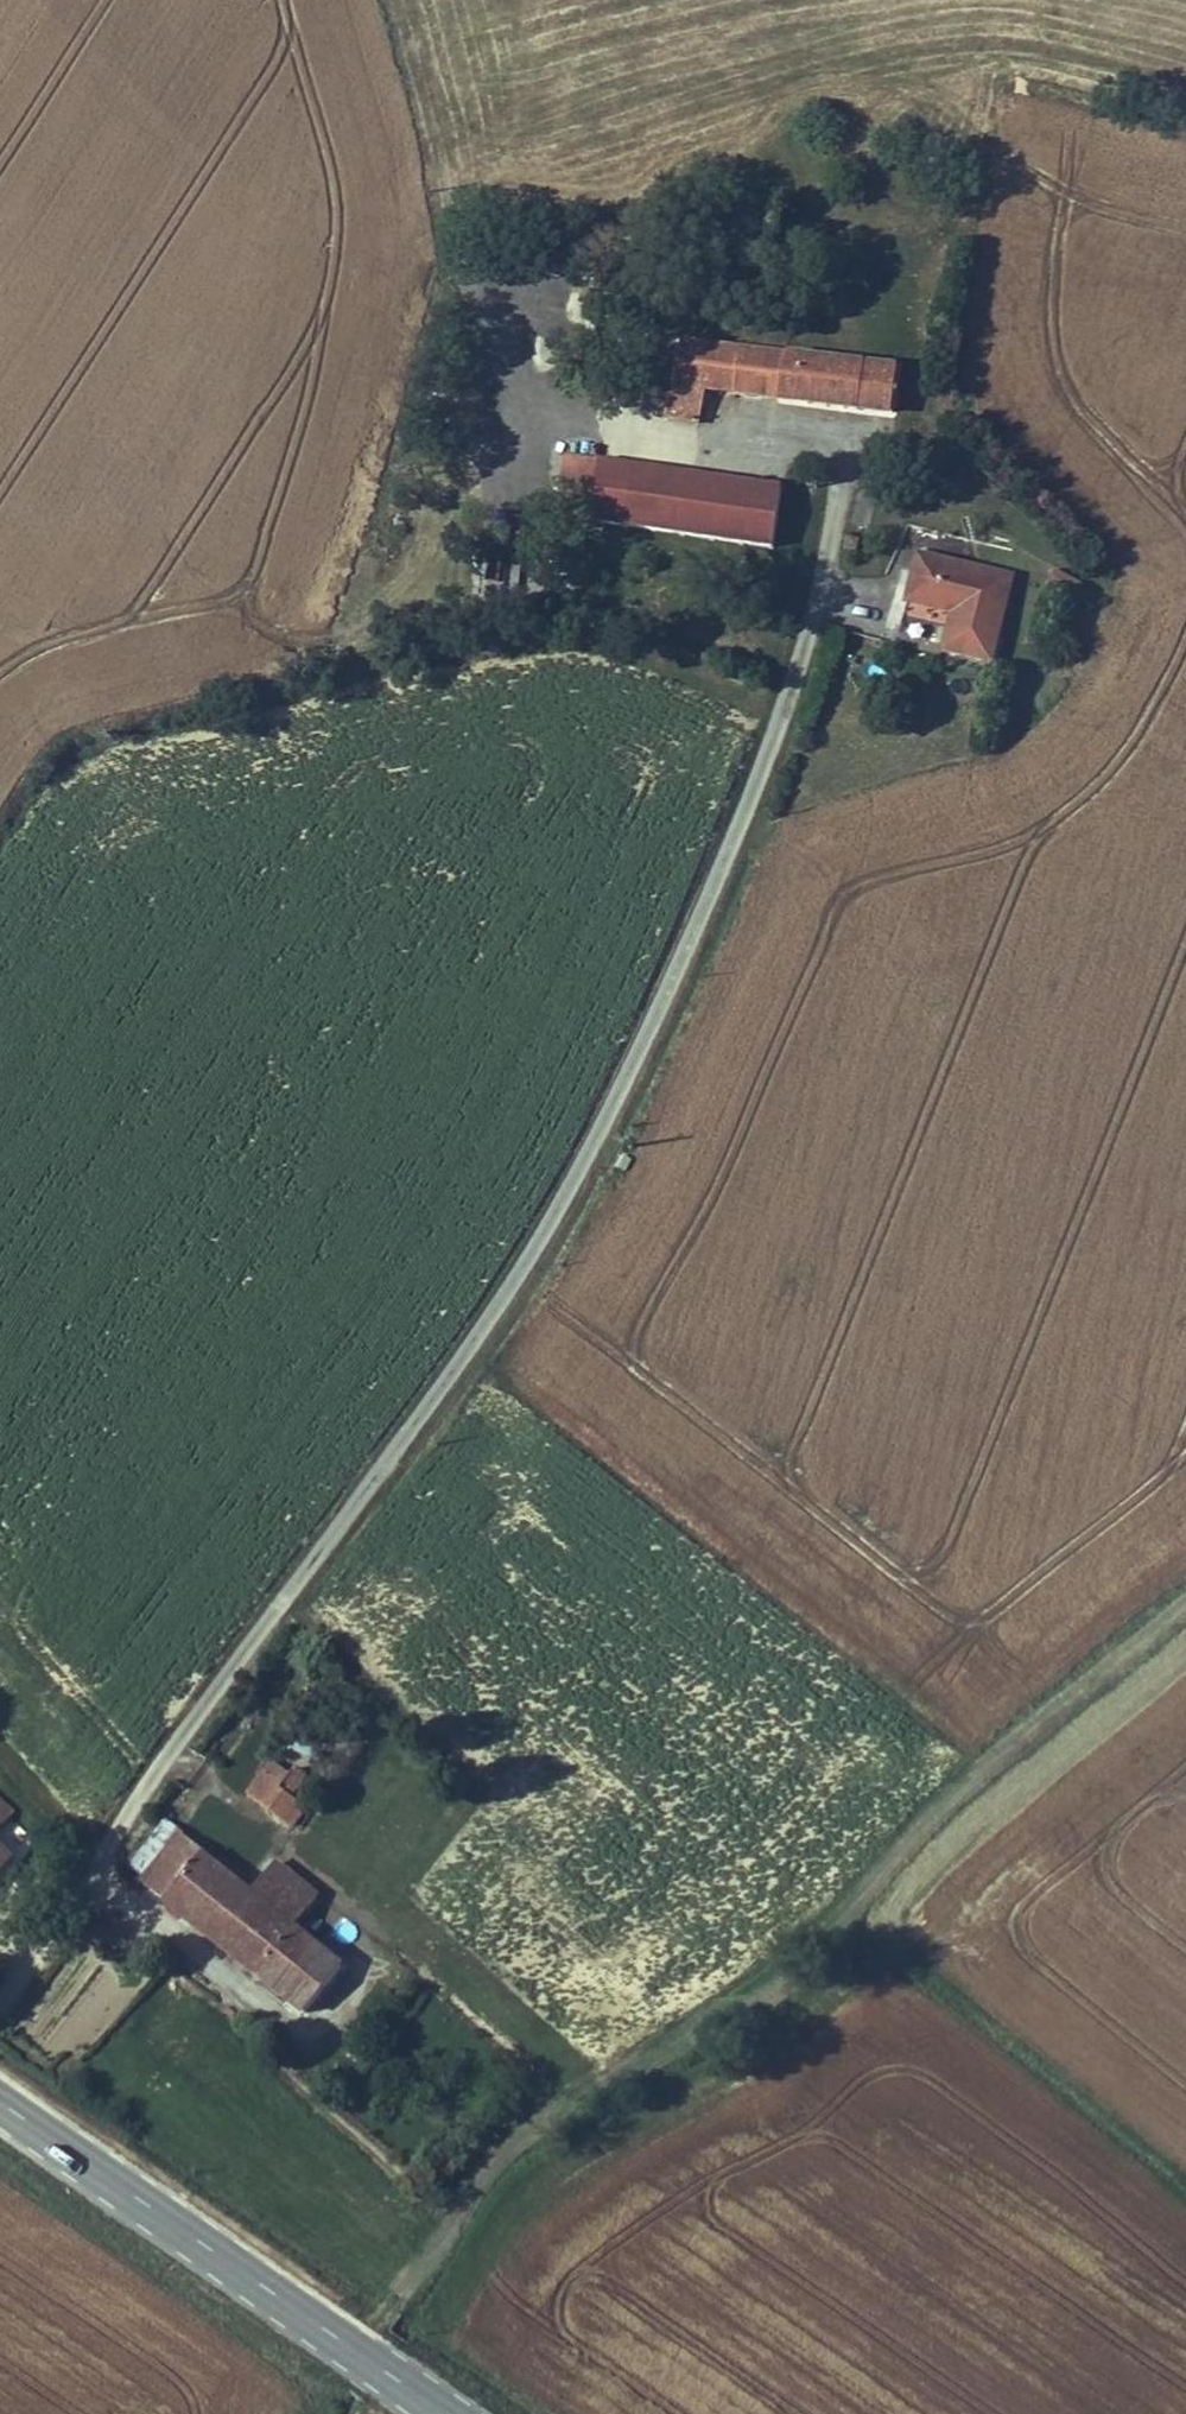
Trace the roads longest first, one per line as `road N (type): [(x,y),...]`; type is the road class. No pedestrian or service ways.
road 1 (unclassified): [(817,548),(572,1183),(369,1476),(0,1970)]
road 2 (primary): [(0,2096),(453,2413)]
road 3 (track): [(388,0),(466,263),(542,395)]

